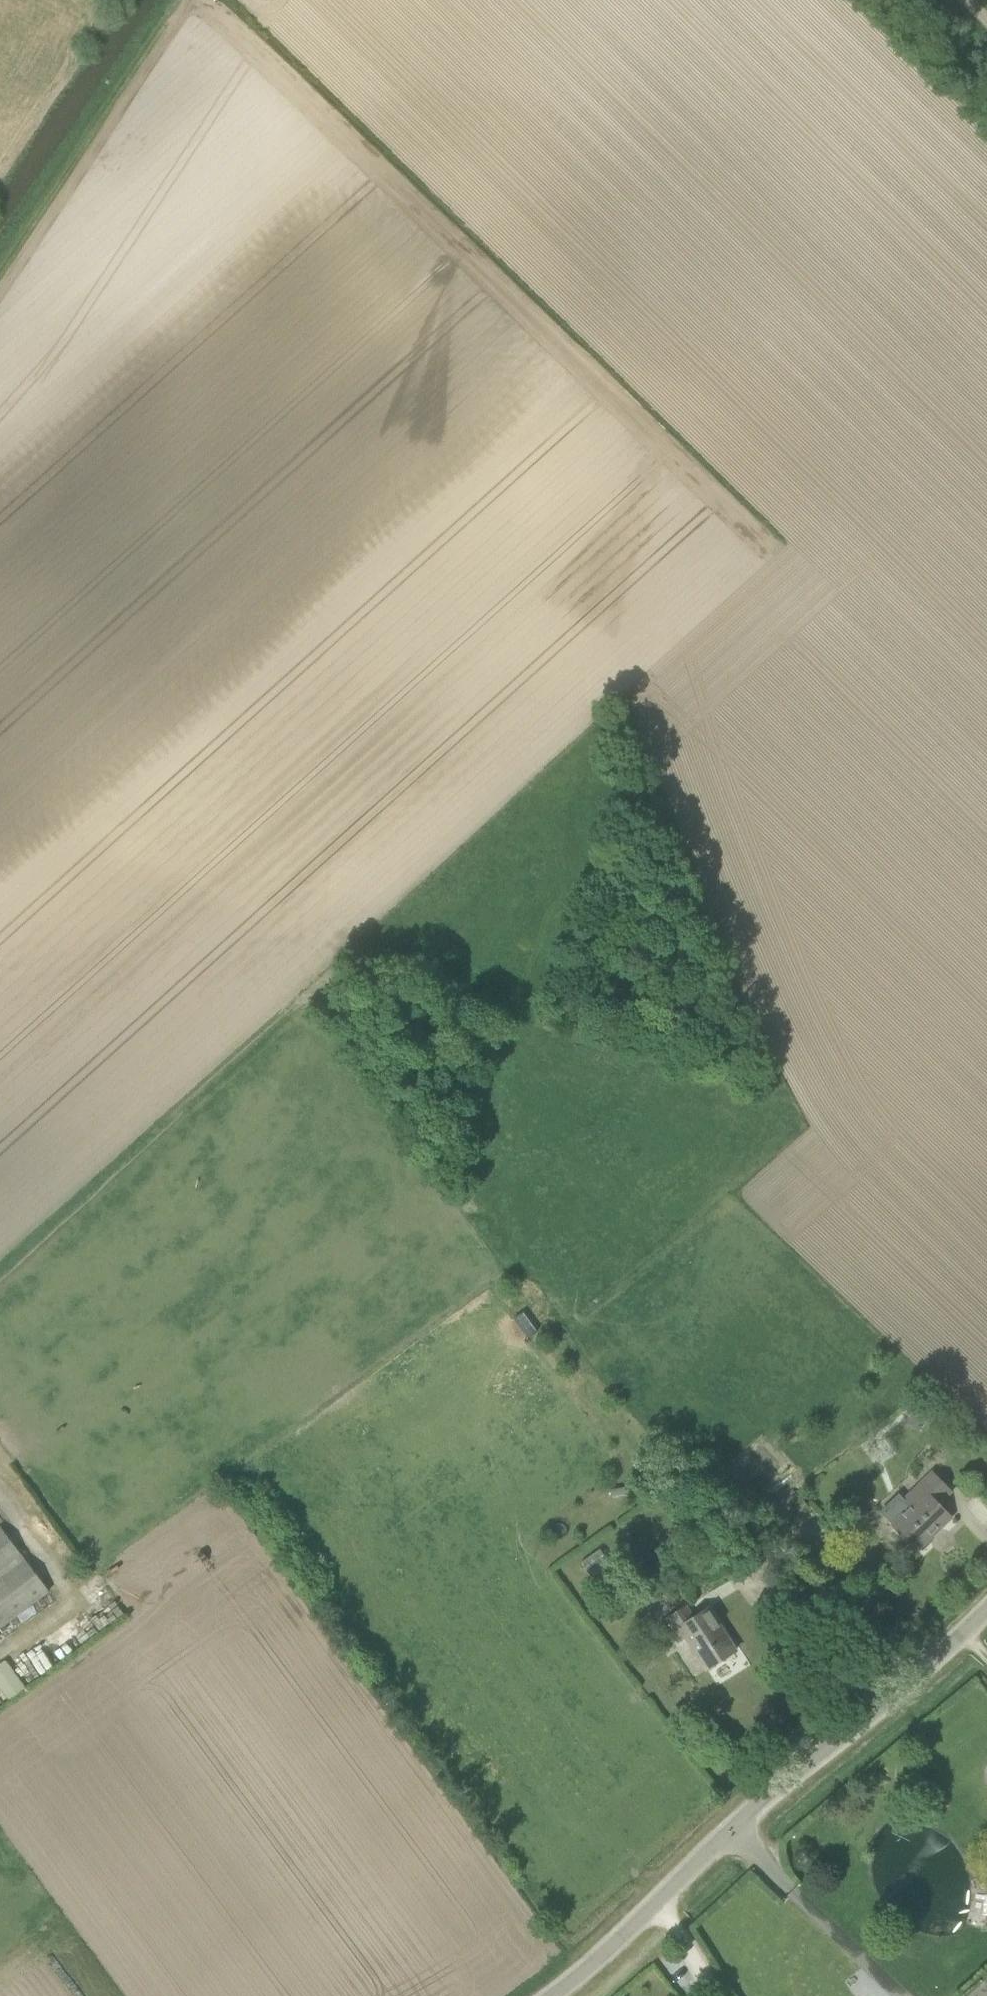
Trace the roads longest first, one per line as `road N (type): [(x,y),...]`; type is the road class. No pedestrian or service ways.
road 1 (unclassified): [(548,1995),(986,1613)]
road 2 (track): [(181,0),(0,270)]

